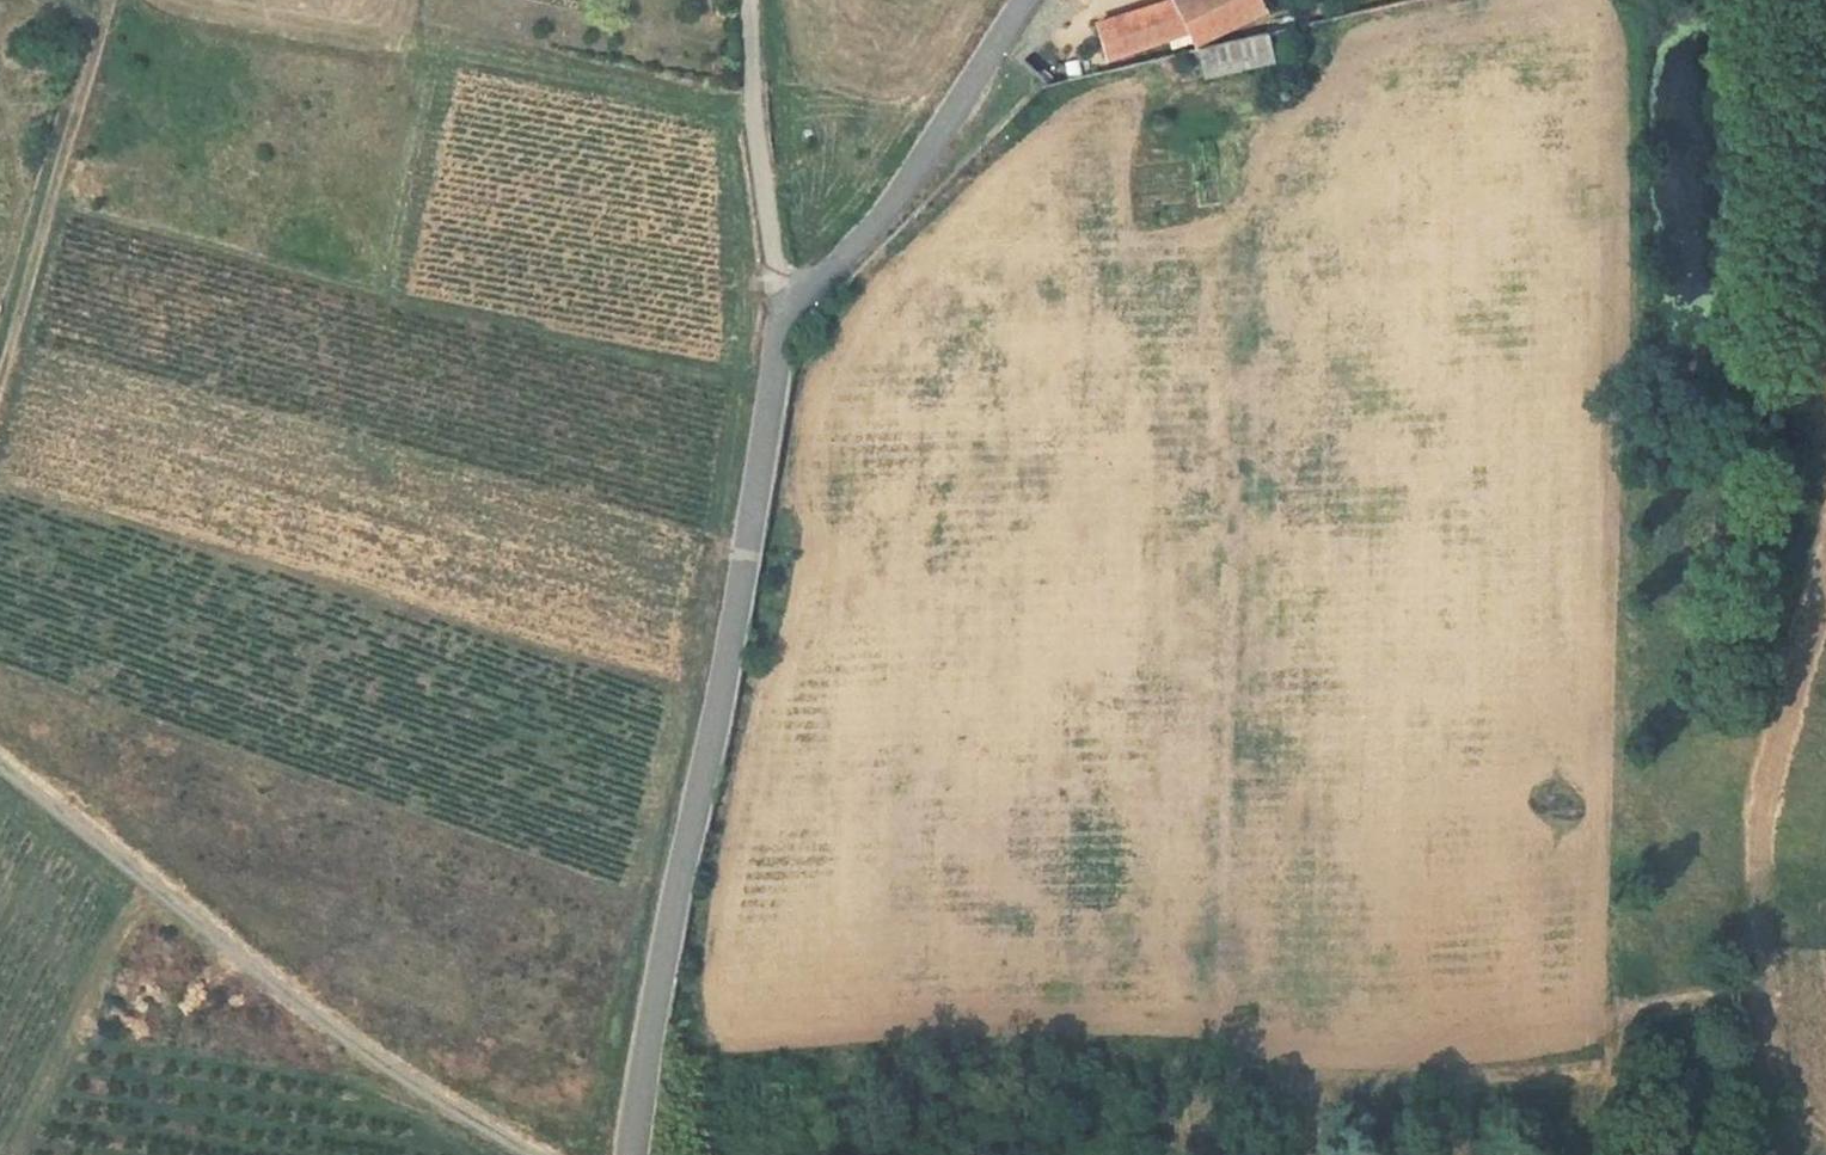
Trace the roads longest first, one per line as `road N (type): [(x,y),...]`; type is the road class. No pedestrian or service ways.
road 1 (unclassified): [(632,1154),(787,307)]
road 2 (track): [(535,1154),(336,1030),(0,762)]
road 3 (track): [(111,0),(0,388)]
road 4 (unclassified): [(787,307),(851,254),(928,157),(1028,0)]
road 5 (unclassified): [(787,307),(760,167),(751,0)]

